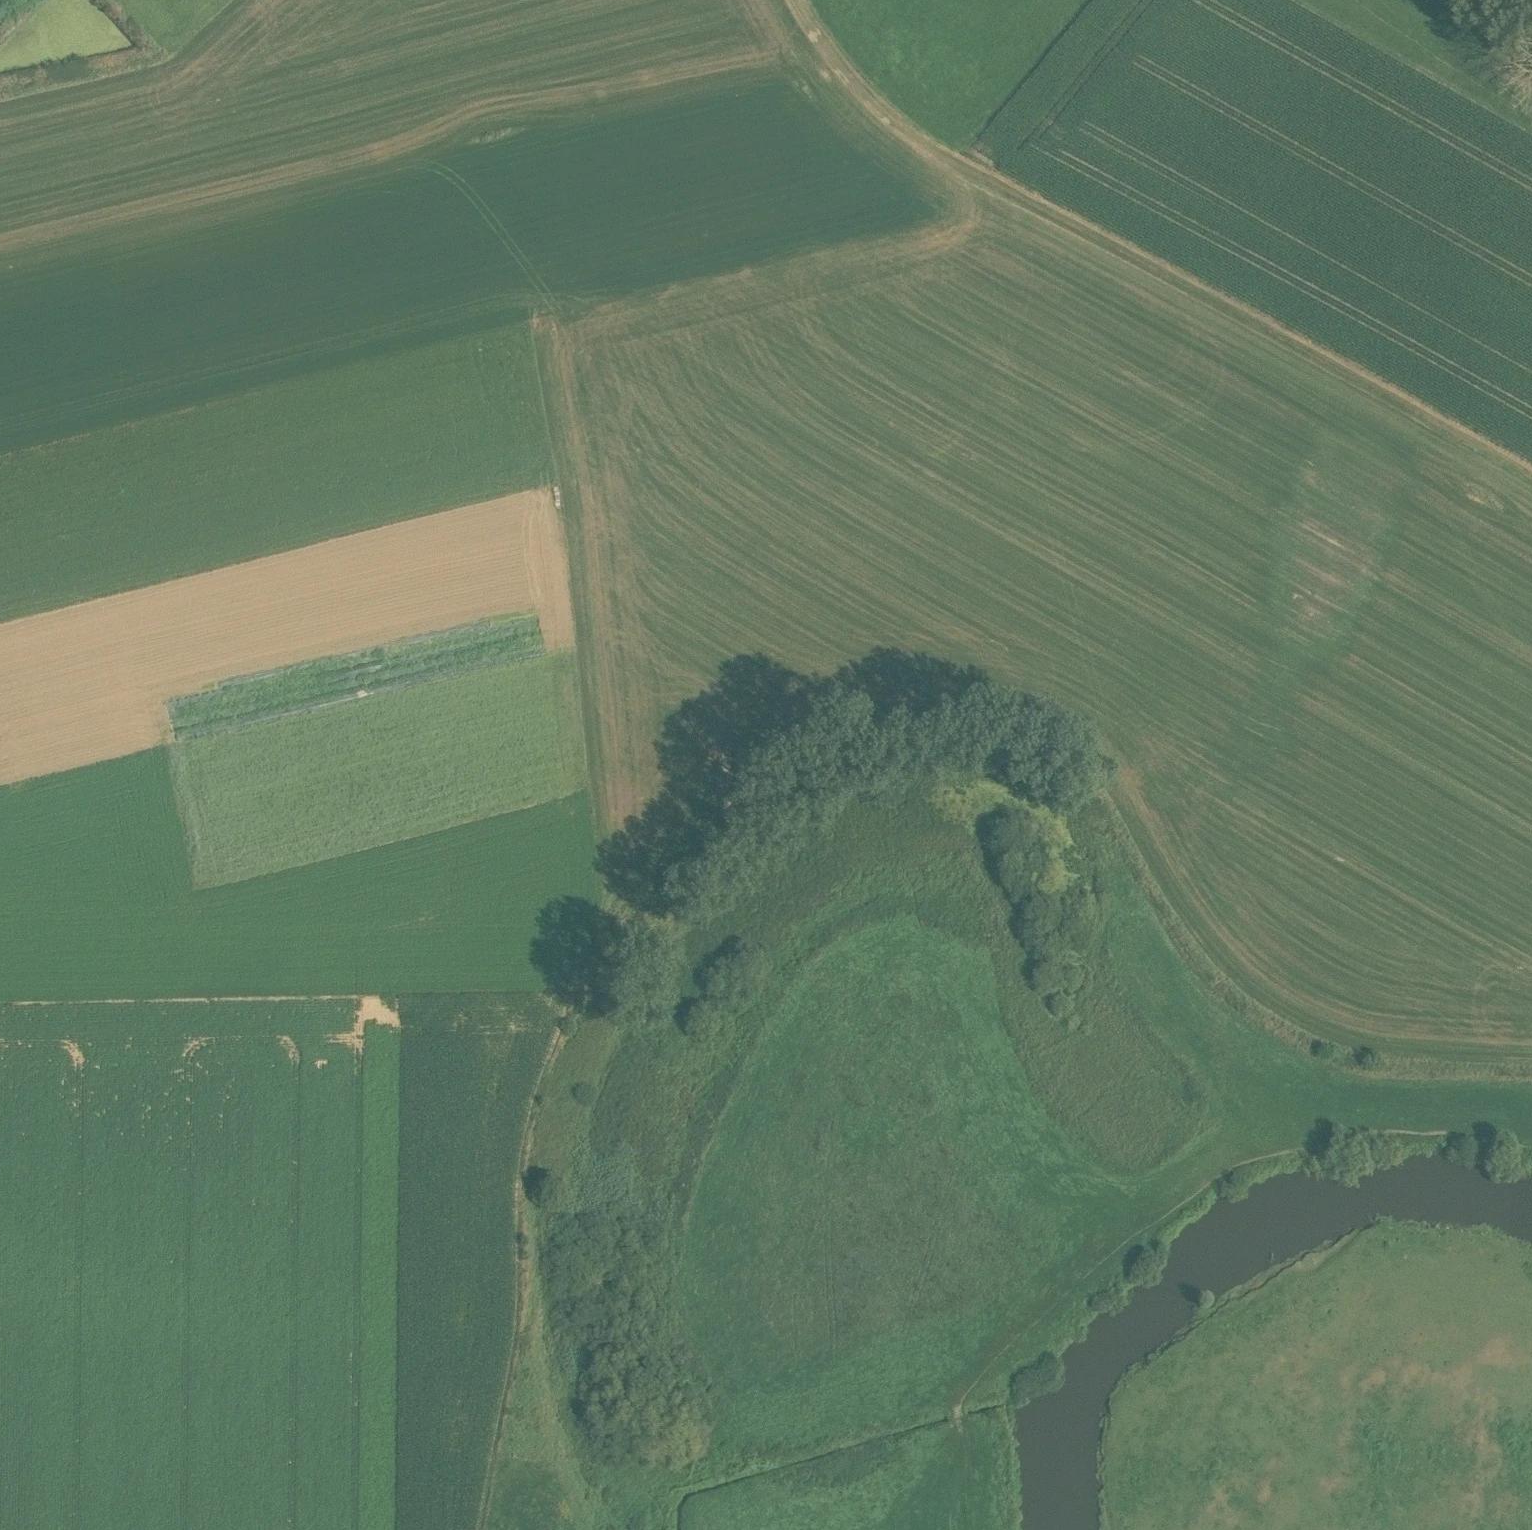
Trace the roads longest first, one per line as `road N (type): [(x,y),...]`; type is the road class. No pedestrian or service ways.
road 1 (track): [(1531,483),(999,197),(882,118),(808,30),(795,0)]

